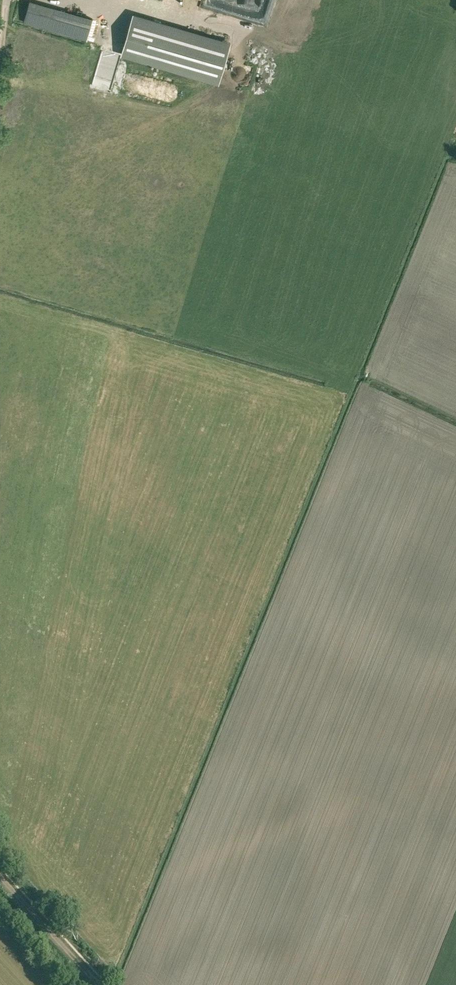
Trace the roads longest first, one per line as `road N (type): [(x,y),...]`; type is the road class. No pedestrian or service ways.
road 1 (track): [(92,984),(0,883)]

